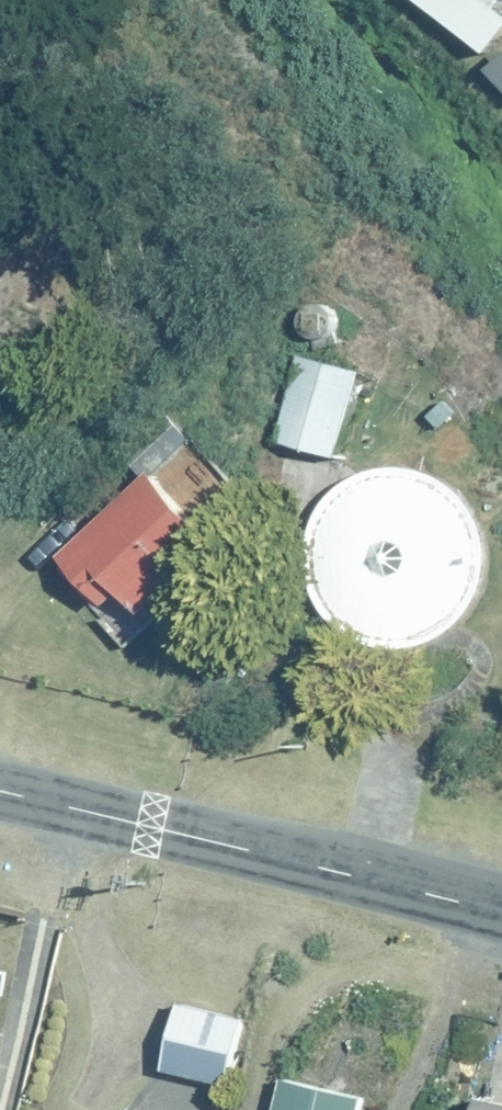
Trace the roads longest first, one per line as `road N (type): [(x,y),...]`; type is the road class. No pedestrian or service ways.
road 1 (tertiary): [(0,789),(501,911)]

